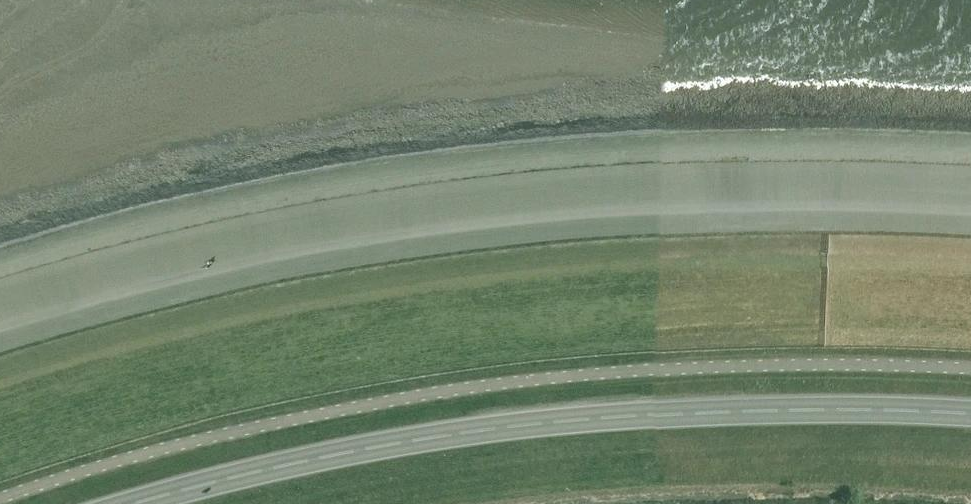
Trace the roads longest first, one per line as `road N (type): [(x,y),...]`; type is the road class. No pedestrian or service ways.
road 1 (unclassified): [(0,496),(176,444),(363,402),(728,366),(970,374)]
road 2 (trunk): [(970,409),(793,406),(554,419),(374,444),(126,503)]

